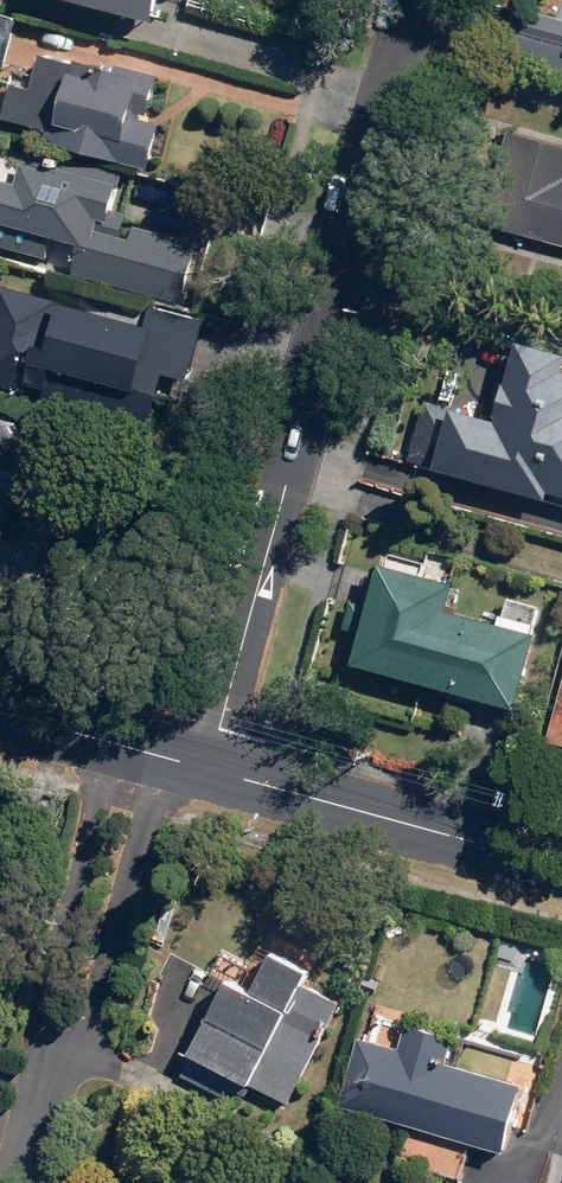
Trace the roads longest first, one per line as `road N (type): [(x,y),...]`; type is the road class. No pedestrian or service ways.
road 1 (residential): [(418,0),(207,771)]
road 2 (tertiary): [(561,869),(207,771)]
road 3 (residential): [(165,759),(92,1016),(46,1073)]
road 4 (residential): [(46,1073),(43,1007),(114,743)]

